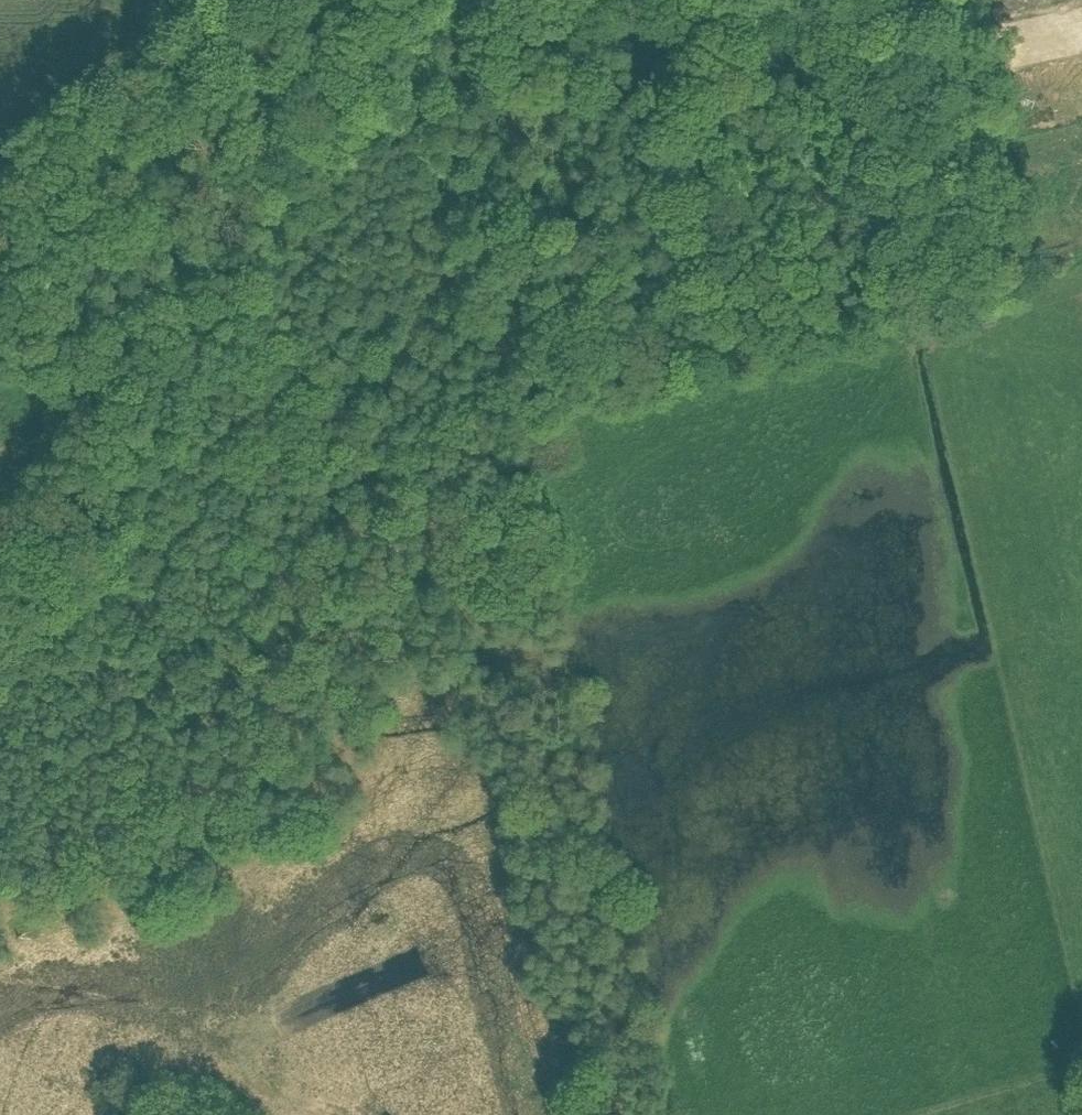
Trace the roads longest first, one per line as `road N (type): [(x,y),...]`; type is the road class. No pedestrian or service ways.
road 1 (track): [(709,0),(809,329)]
road 2 (track): [(225,0),(0,186)]

